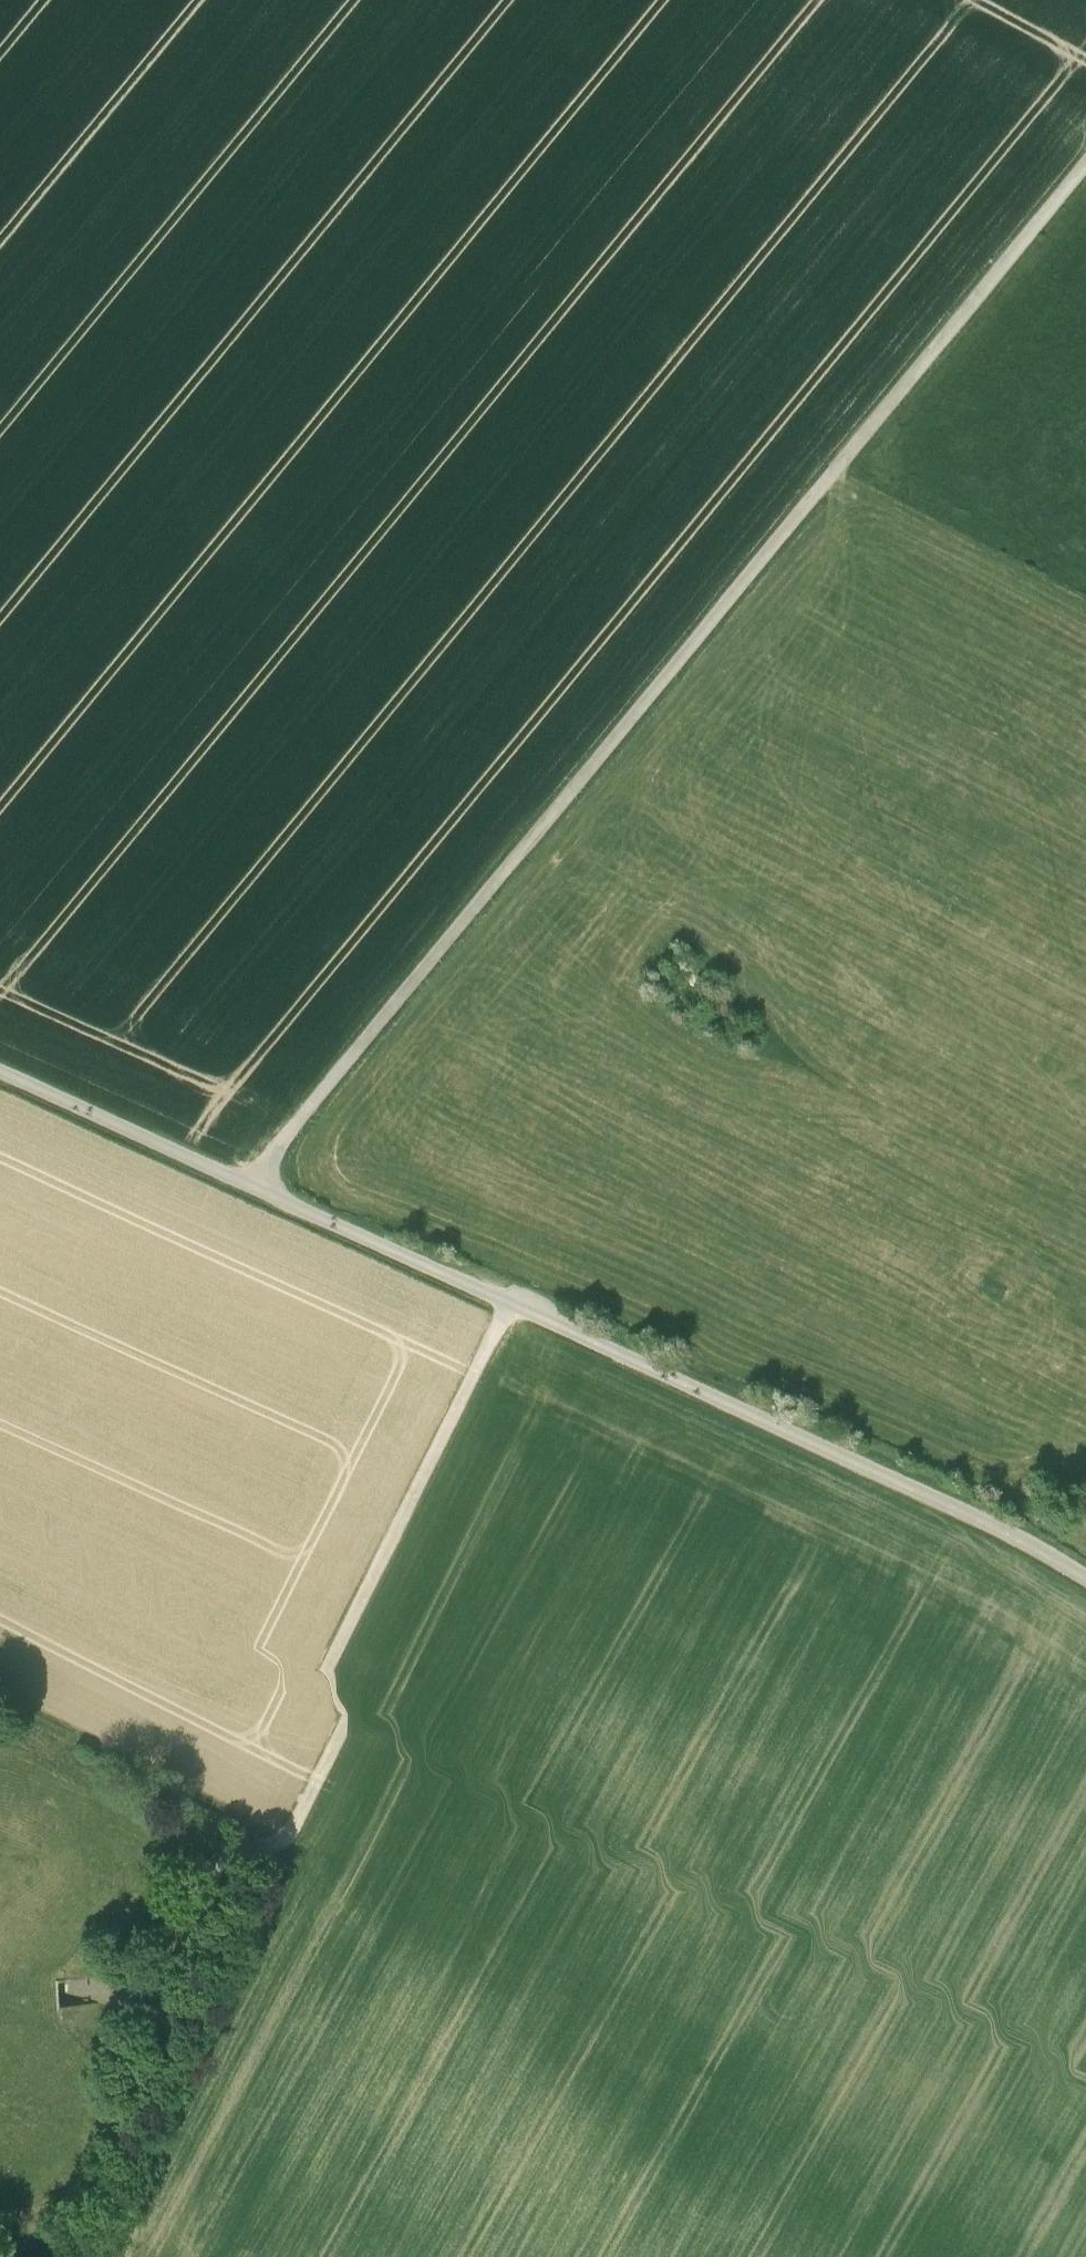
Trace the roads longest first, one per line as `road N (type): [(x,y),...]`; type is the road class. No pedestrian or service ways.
road 1 (track): [(1085,164),(248,1186)]
road 2 (unclassified): [(1085,1576),(1038,1545),(0,1073)]

